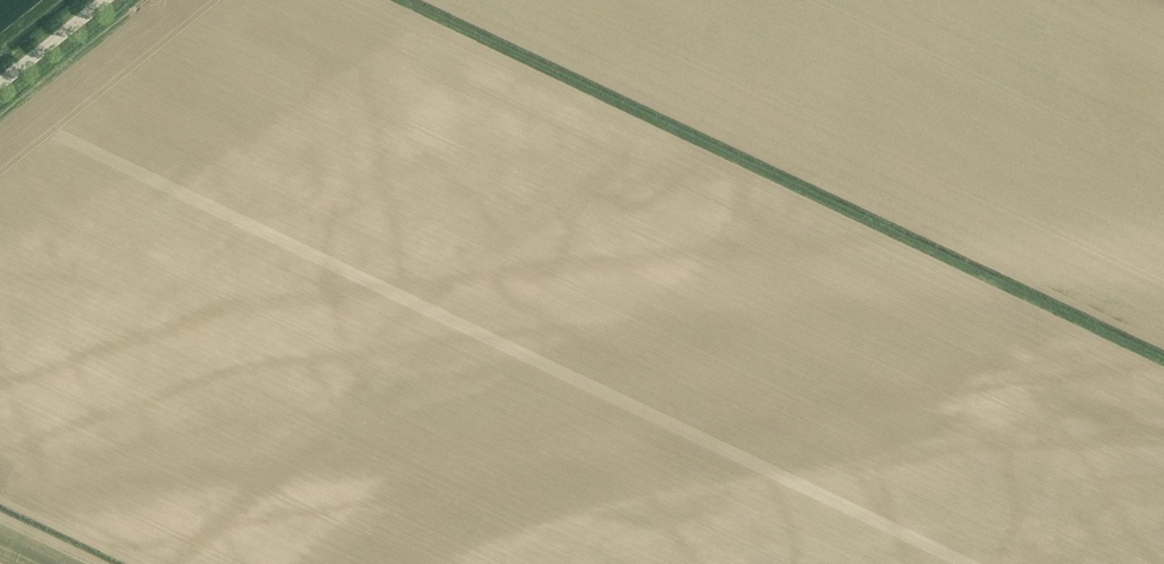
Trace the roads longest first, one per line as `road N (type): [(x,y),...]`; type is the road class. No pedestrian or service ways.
road 1 (unclassified): [(0,94),(118,0)]

